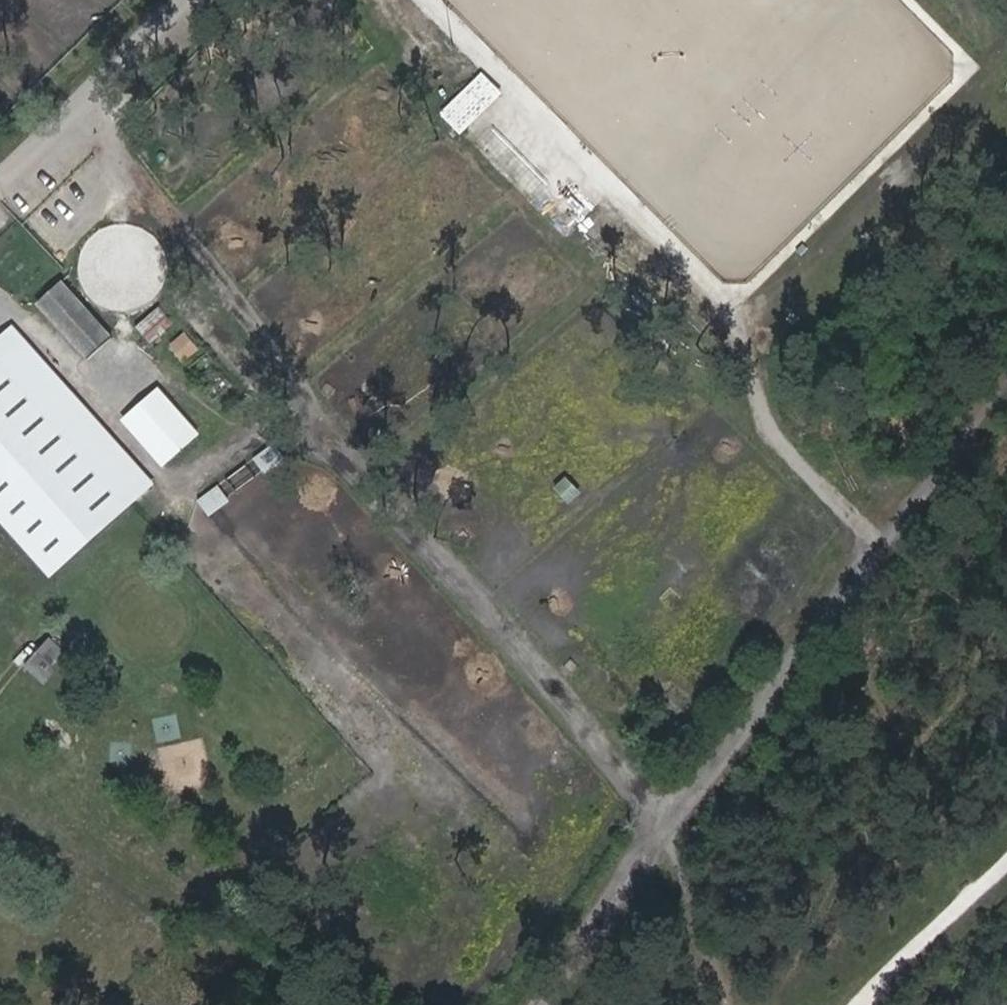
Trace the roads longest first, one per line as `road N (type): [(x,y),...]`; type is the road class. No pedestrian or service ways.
road 1 (unclassified): [(189,0),(0,187)]

